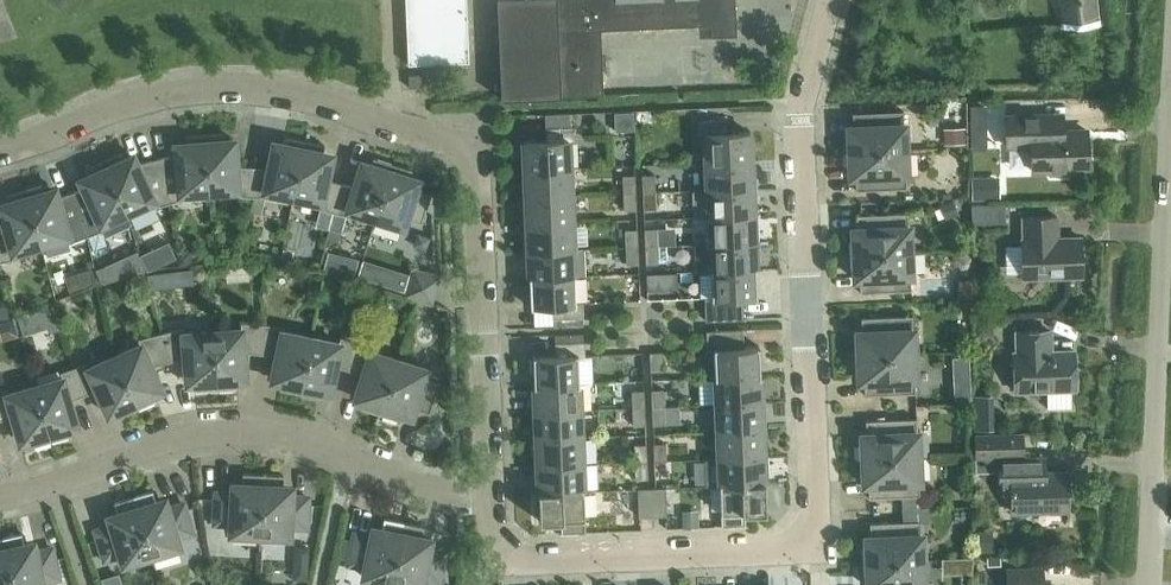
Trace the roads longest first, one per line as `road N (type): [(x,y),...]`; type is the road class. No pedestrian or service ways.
road 1 (residential): [(0,152),(143,97),(239,84),(282,88),(473,150),(490,489)]
road 2 (residential): [(816,548),(798,108),(825,0)]
road 3 (unclassified): [(1144,584),(1170,103)]
road 4 (residential): [(347,458),(252,432),(197,434),(56,485)]
road 5 (residential): [(592,559),(816,548)]
road 6 (residential): [(490,489),(436,489),(347,458)]
road 7 (residential): [(318,584),(347,458)]

